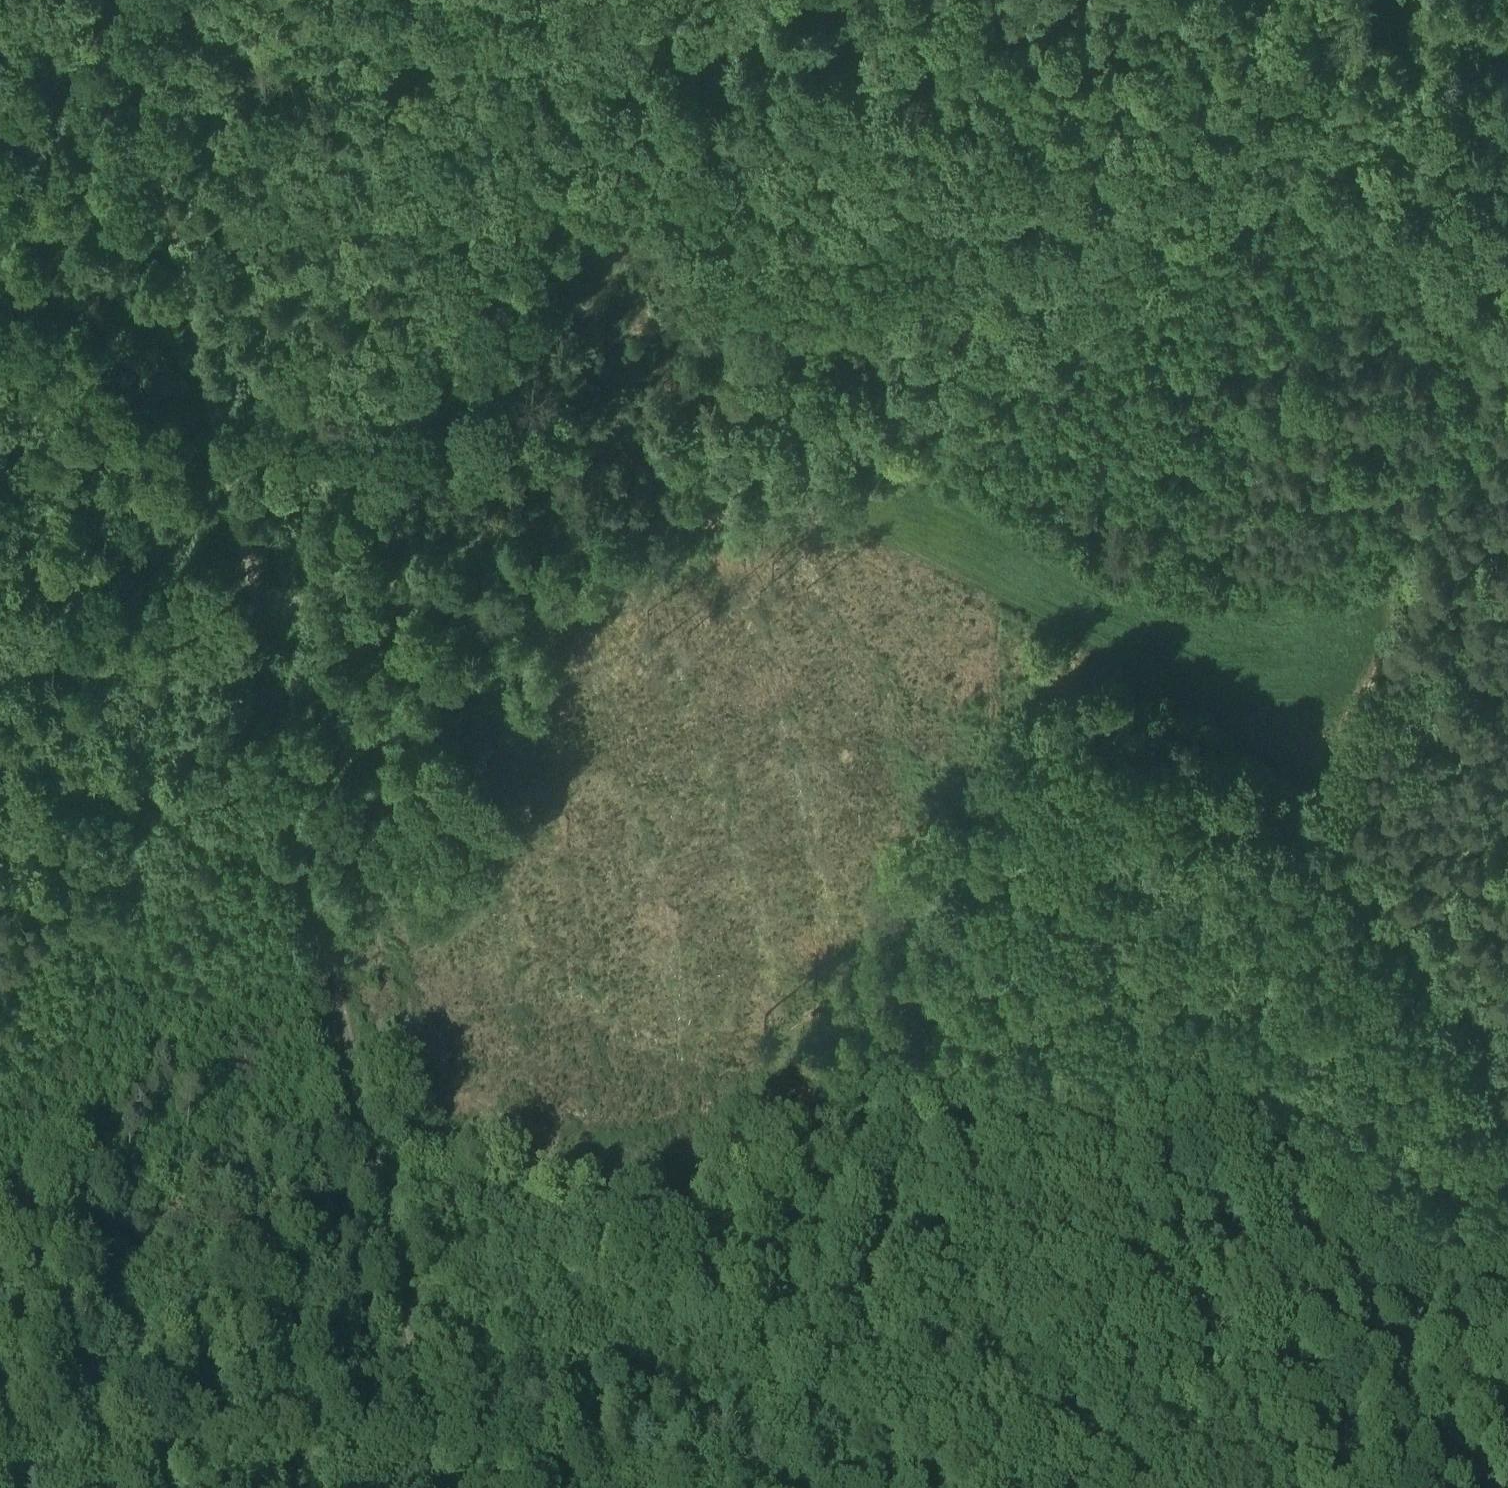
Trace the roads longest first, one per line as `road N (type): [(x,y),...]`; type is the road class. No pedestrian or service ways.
road 1 (track): [(145,0),(269,569),(440,1487)]

